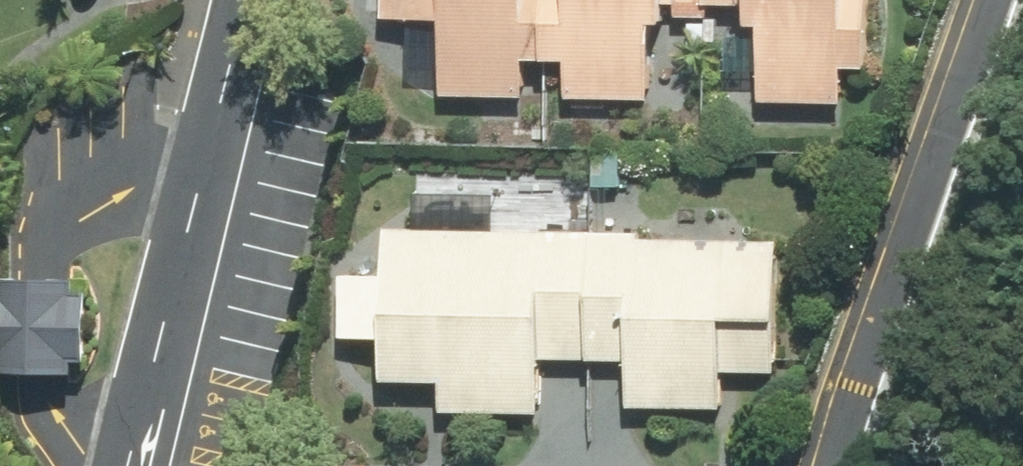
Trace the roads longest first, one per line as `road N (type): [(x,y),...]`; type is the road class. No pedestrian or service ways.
road 1 (residential): [(114,416),(795,452)]
road 2 (residential): [(795,452),(954,0)]
road 3 (residential): [(114,416),(213,0)]

